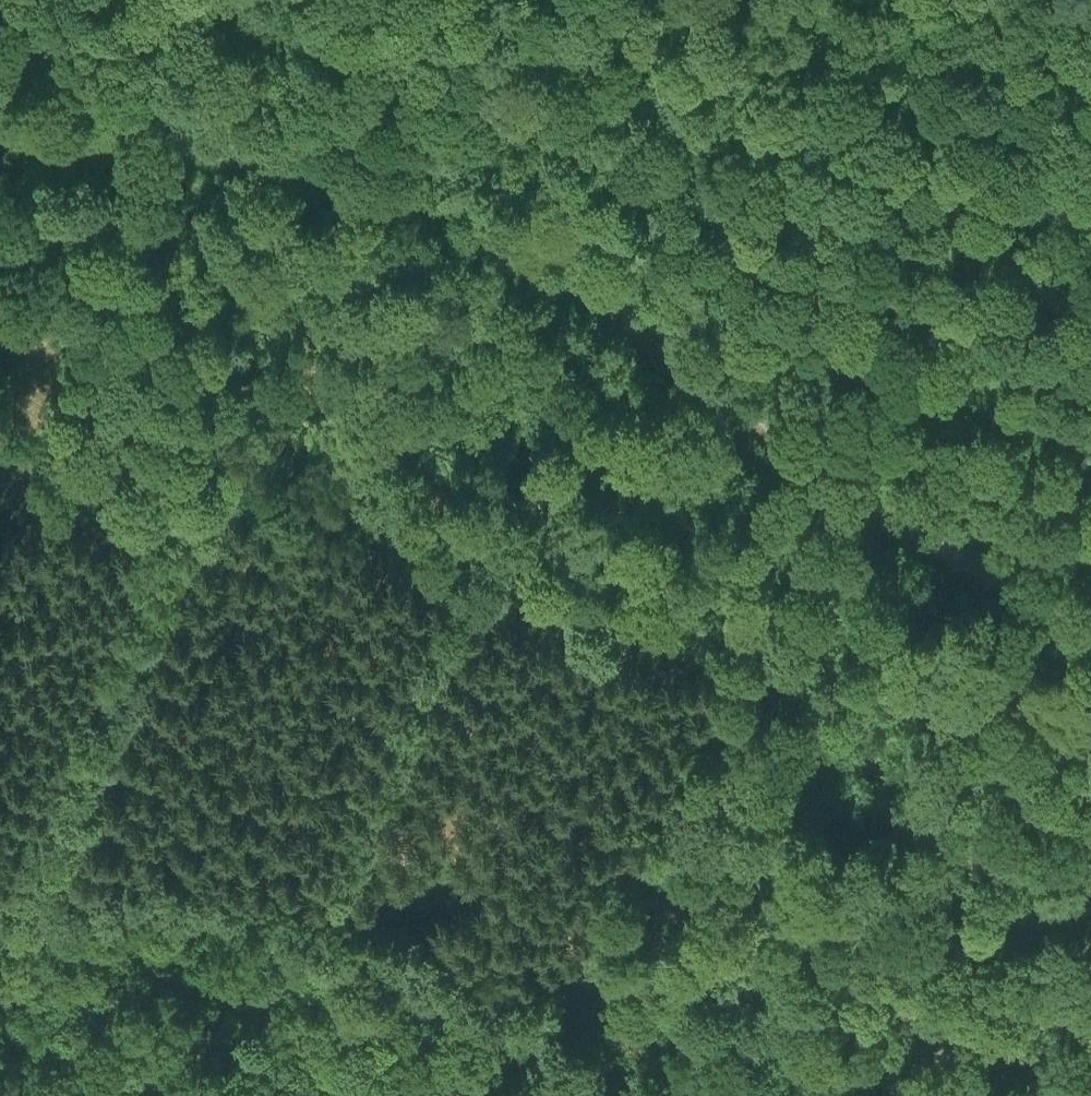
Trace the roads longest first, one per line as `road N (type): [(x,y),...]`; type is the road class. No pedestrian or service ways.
road 1 (track): [(0,123),(290,147),(412,185),(494,224),(597,289),(942,530),(1090,603)]
road 2 (track): [(333,943),(186,913),(0,907)]
road 3 (track): [(586,1095),(551,1078),(502,1023),(478,1008),(333,943)]

